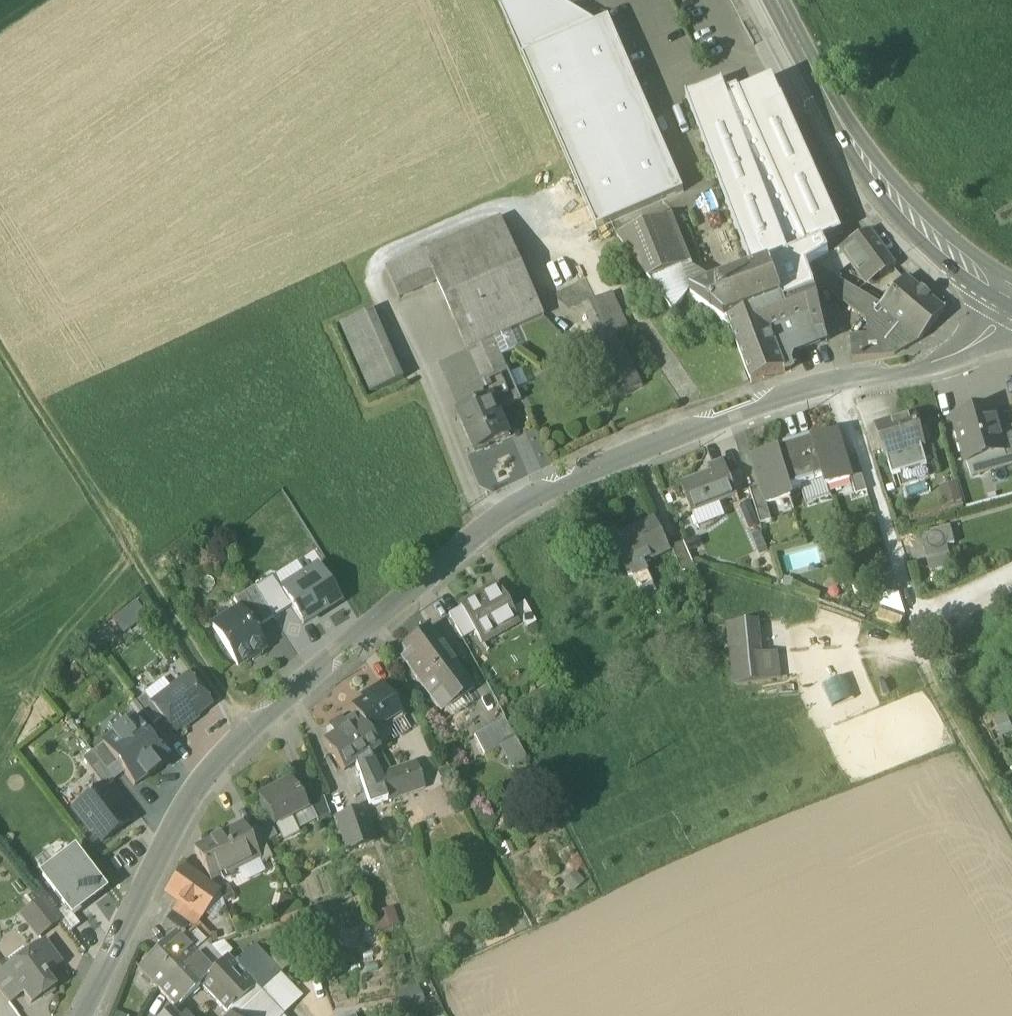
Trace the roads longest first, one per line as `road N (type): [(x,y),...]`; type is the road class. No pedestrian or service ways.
road 1 (residential): [(1011,310),(967,350),(920,369),(796,393),(568,483),(512,510),(452,554),(225,755),(185,808),(82,1015)]
road 2 (track): [(839,381),(939,690),(1011,825)]
road 3 (track): [(0,346),(251,732)]
road 4 (secondary): [(777,0),(875,174),(914,220),(1011,294)]

